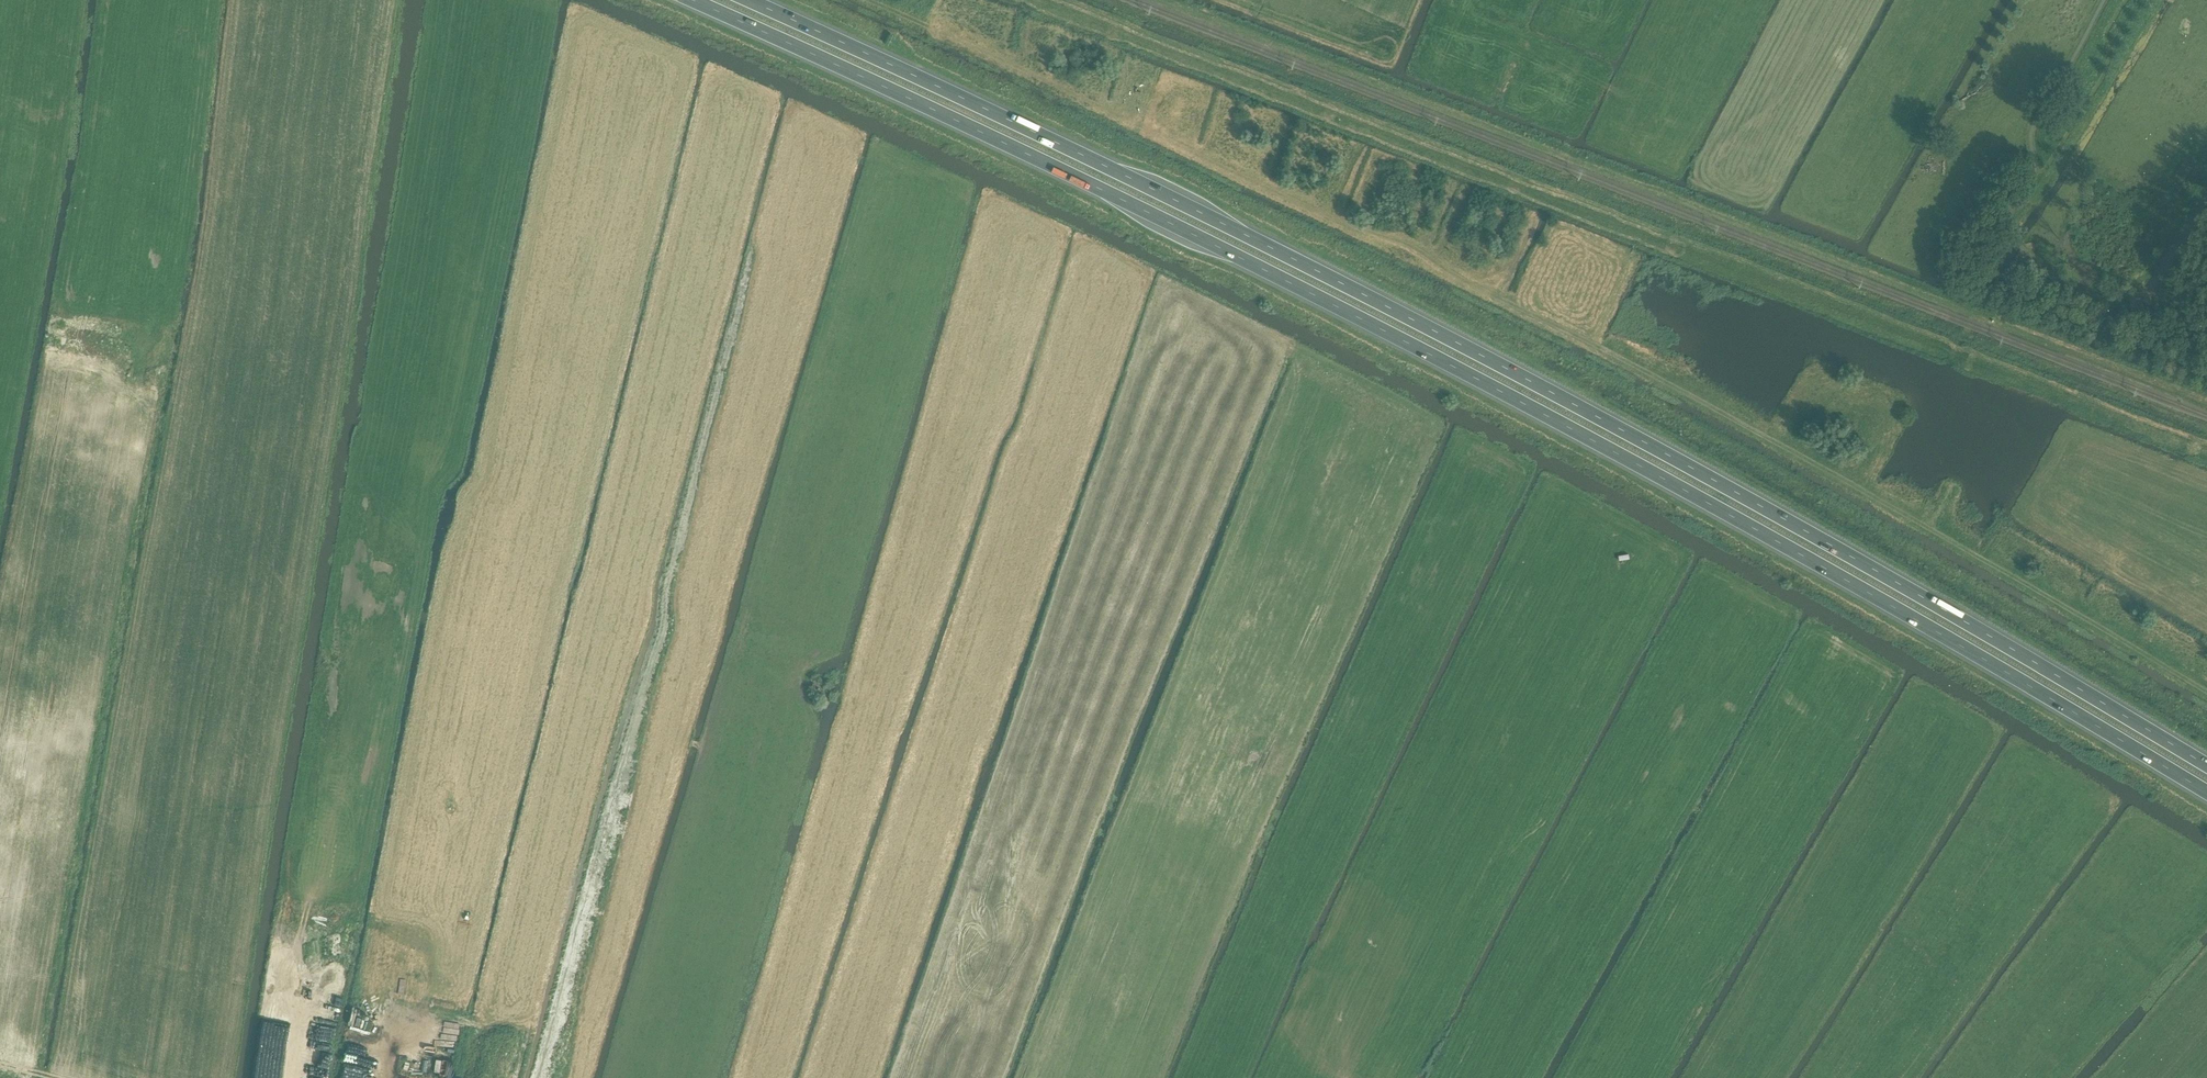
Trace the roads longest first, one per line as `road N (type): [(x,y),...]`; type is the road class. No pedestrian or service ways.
road 1 (trunk): [(691,0),(1276,275),(1859,587),(2206,792)]
road 2 (trunk): [(2206,765),(1584,409),(1284,253),(748,0)]
road 3 (track): [(869,0),(1312,209),(1404,242),(1448,273),(1728,417),(2206,695)]

